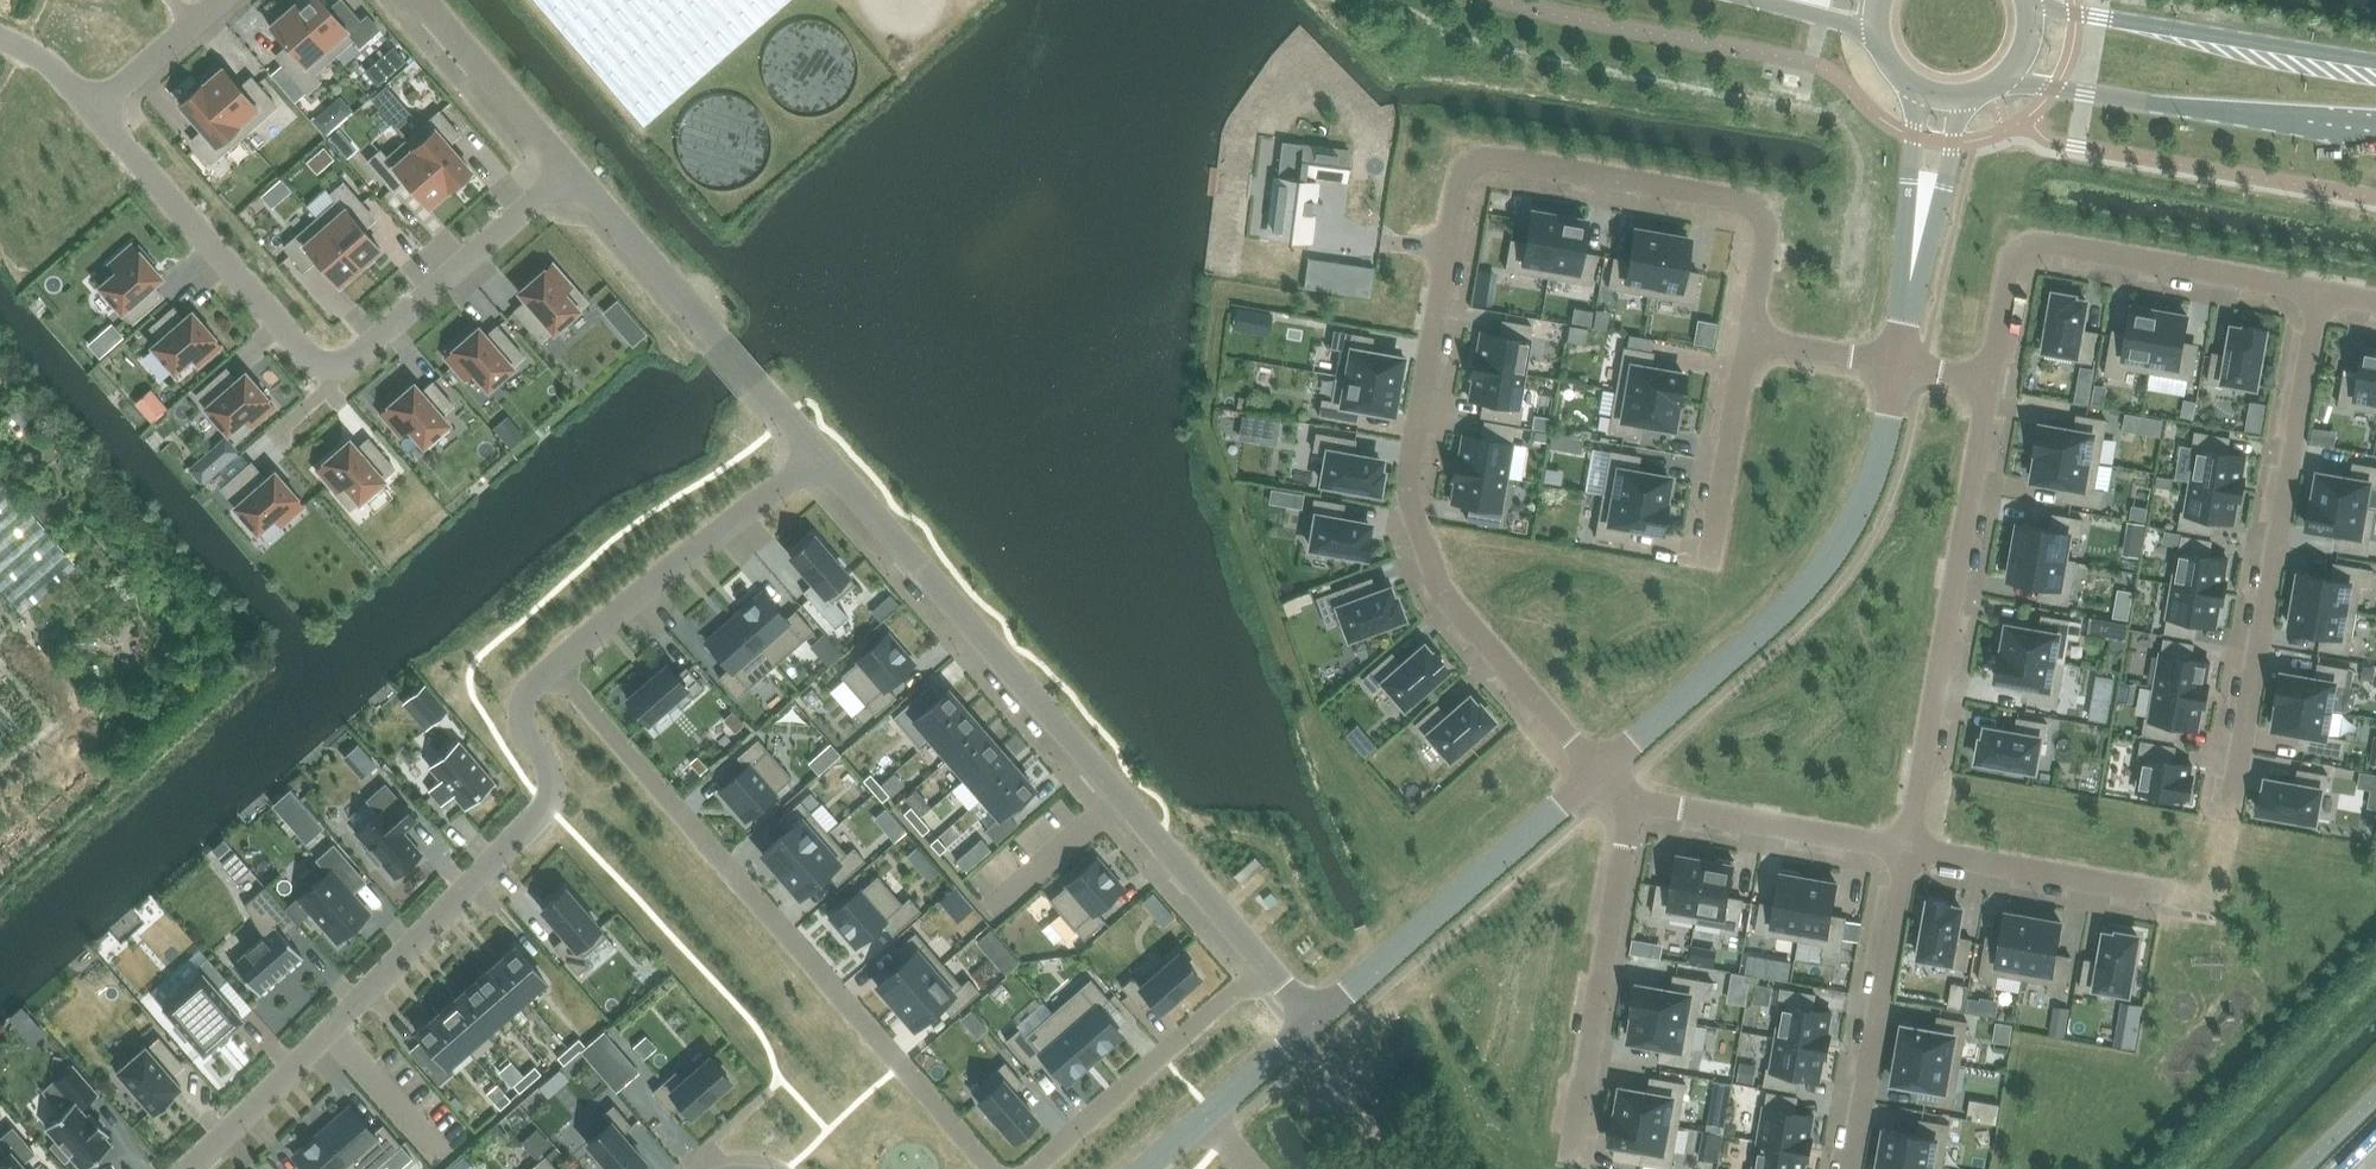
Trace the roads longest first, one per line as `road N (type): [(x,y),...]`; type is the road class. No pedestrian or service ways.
road 1 (residential): [(1594,777),(1449,602),(1409,502),(1464,170),(1487,154),(1761,211),(1767,222),(1748,337)]
road 2 (residential): [(1263,967),(820,455)]
road 3 (residential): [(556,664),(521,708),(553,777),(546,805),(185,1168)]
road 4 (residential): [(571,168),(365,352),(332,368),(299,350),(92,109)]
road 5 (residential): [(556,664),(992,1168)]
road 6 (residential): [(2229,821),(2317,293)]
road 7 (residential): [(1594,777),(1786,612),(1826,567),(1881,466),(1896,363)]
road 8 (residential): [(1909,851),(1994,382)]
road 9 (residential): [(1994,382),(2017,244),(2317,293)]
road 10 (residential): [(820,455),(571,168)]
road 11 (tertiary): [(2002,79),(2375,132)]
road 12 (residential): [(1312,1023),(1594,777)]
road 13 (residential): [(1636,802),(1577,1152)]
road 14 (tertiary): [(2375,65),(2028,6)]
road 15 (residential): [(820,455),(556,664)]
road 16 (residential): [(1852,1168),(1909,851)]
road 17 (residential): [(1030,1168),(1263,967)]
road 18 (residential): [(1909,851),(1636,802)]
road 19 (residential): [(2162,895),(1909,851)]
road 20 (residential): [(1748,337),(1708,568)]
road 21 (residential): [(422,0),(571,168)]
road 22 (residential): [(1917,86),(1908,283)]
road 23 (residential): [(1908,283),(1946,189),(1960,95)]
road 24 (residential): [(92,109),(221,0)]
road 25 (residential): [(1896,363),(1748,337)]
road 26 (residential): [(1203,1117),(1312,1023)]
road 27 (tertiary): [(1759,0),(1879,34)]

